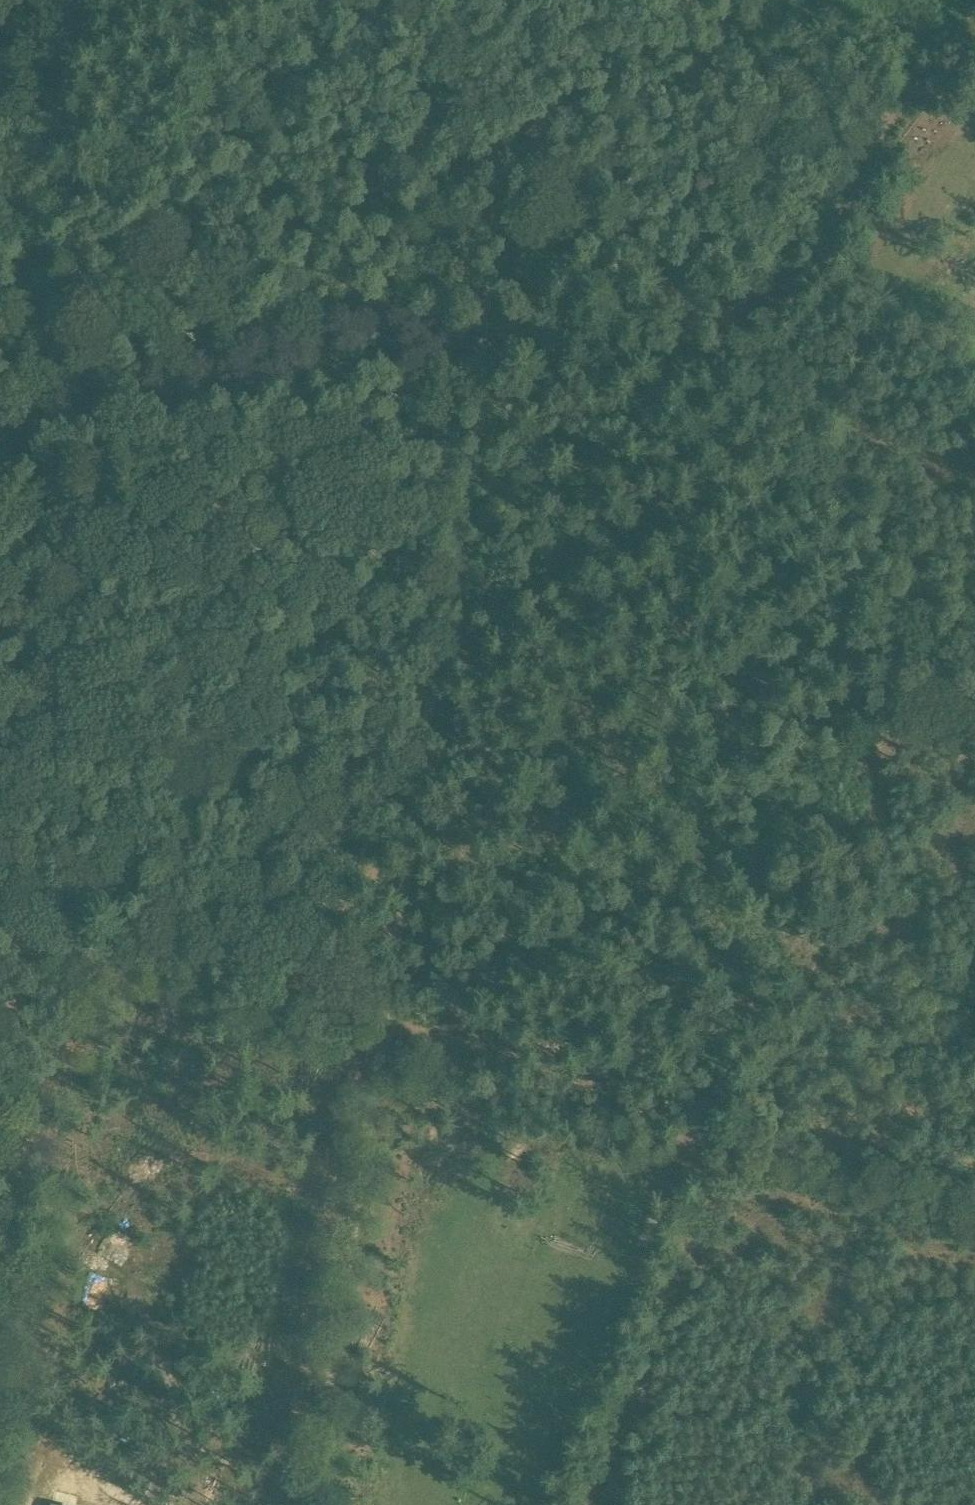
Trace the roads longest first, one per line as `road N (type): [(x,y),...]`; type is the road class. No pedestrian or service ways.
road 1 (track): [(468,451),(509,465),(577,465),(763,529),(799,560),(805,577),(782,656),(789,676),(880,752),(800,991),(780,1008),(709,993),(672,1023),(644,1072),(602,1090),(264,987),(211,917),(152,898),(26,886),(0,861)]
road 2 (track): [(313,1504),(501,222)]
road 3 (track): [(729,338),(695,296),(643,283),(612,242),(551,213),(501,222),(498,204),(383,309),(0,422)]
road 4 (track): [(770,1504),(901,1173),(974,1049)]
road 5 (track): [(729,338),(918,658),(974,707)]
road 6 (track): [(498,204),(386,0)]

